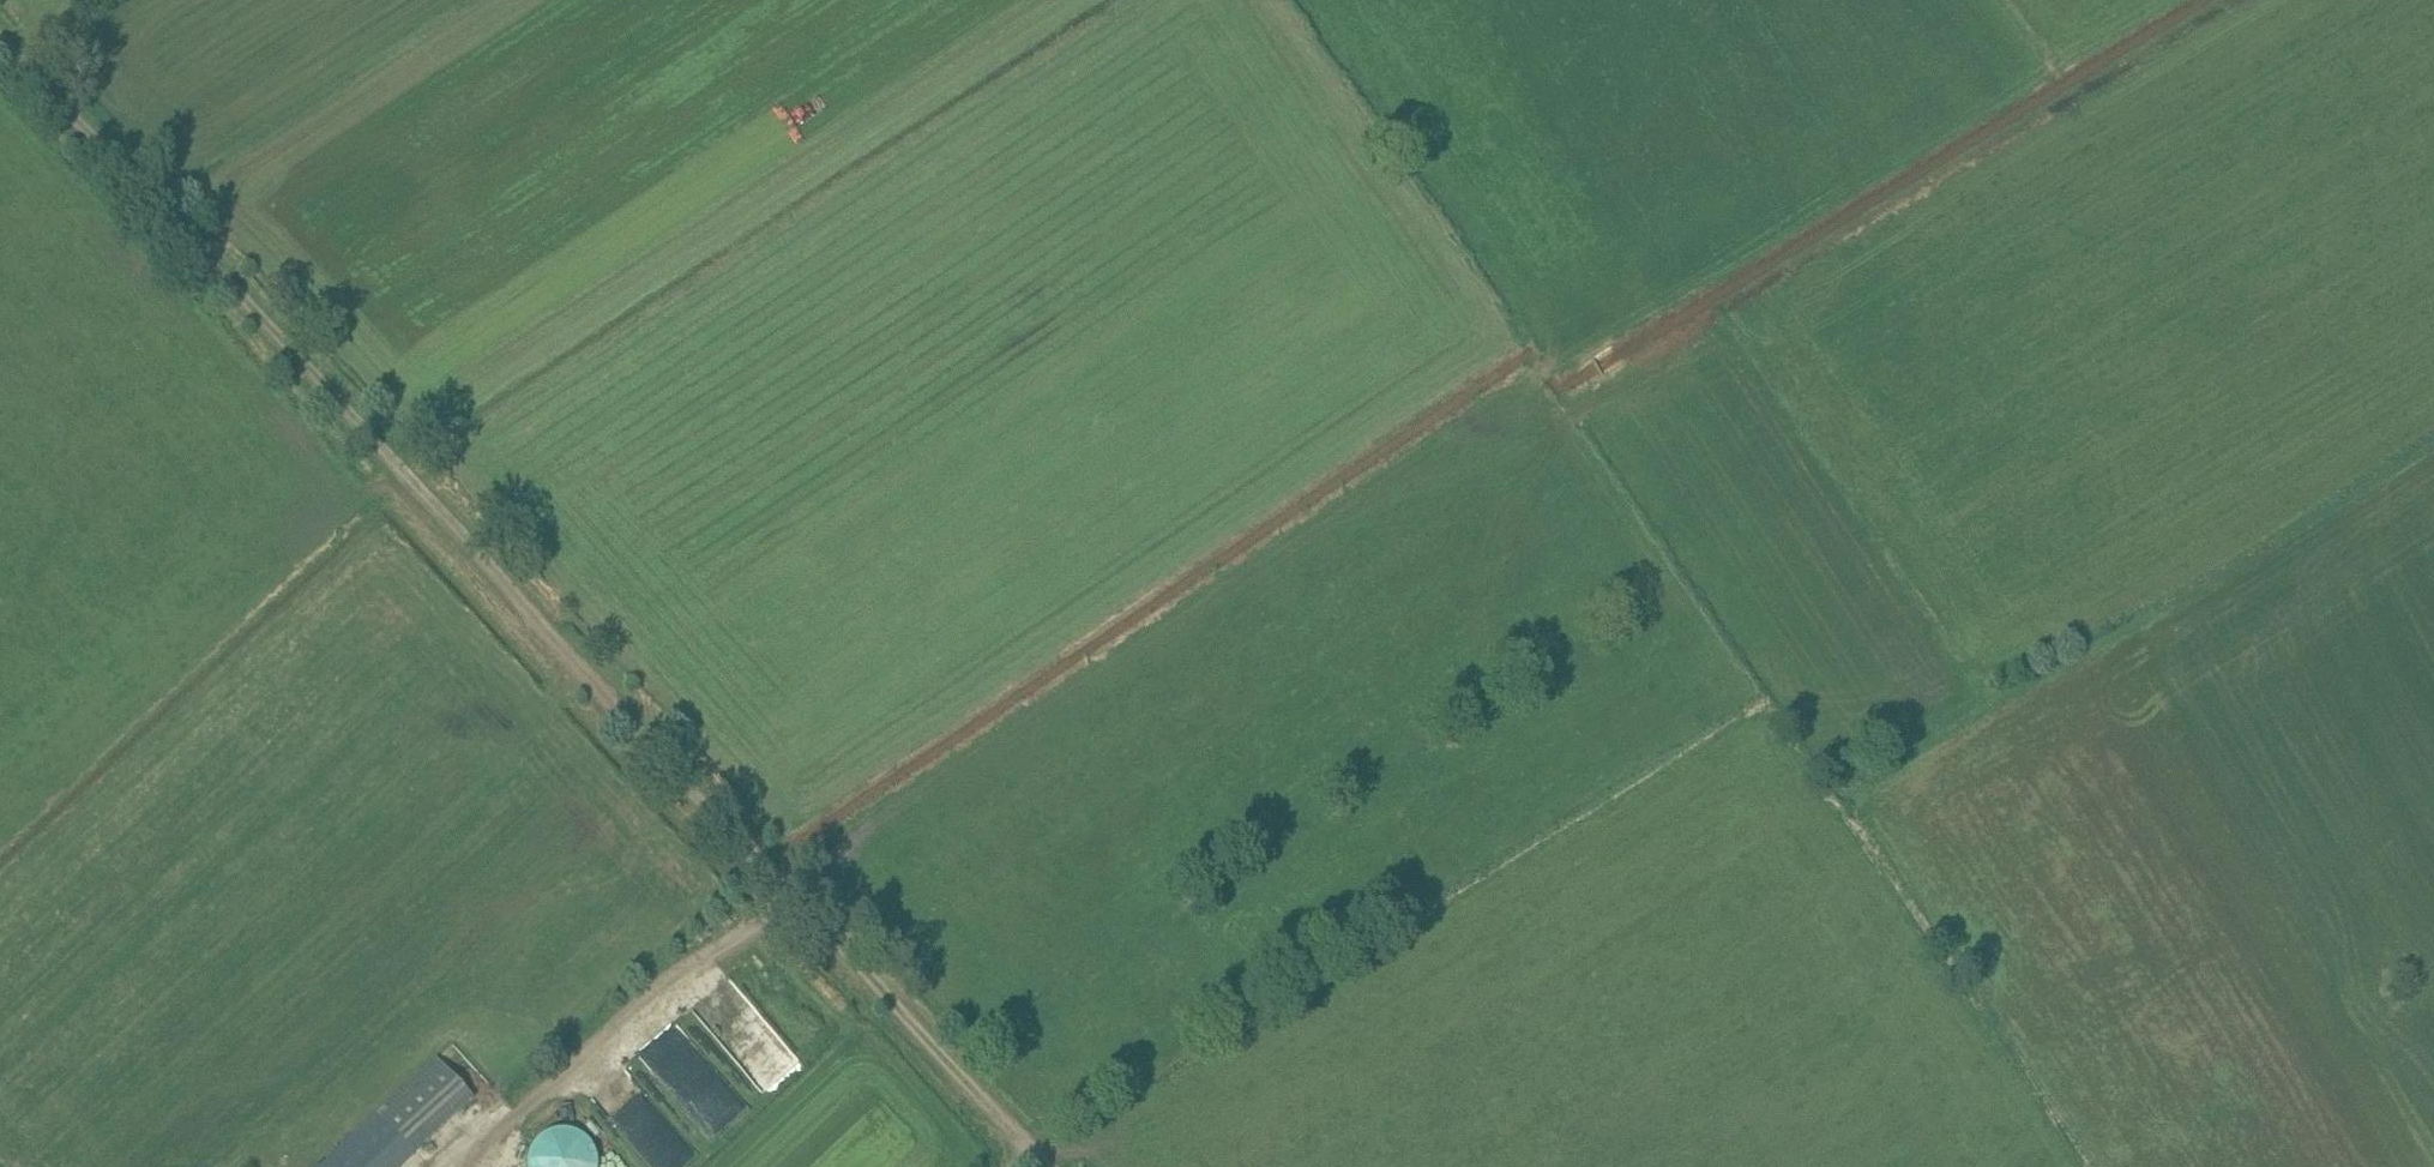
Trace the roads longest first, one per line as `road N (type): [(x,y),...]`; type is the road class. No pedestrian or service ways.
road 1 (track): [(0,38),(1034,1148)]

